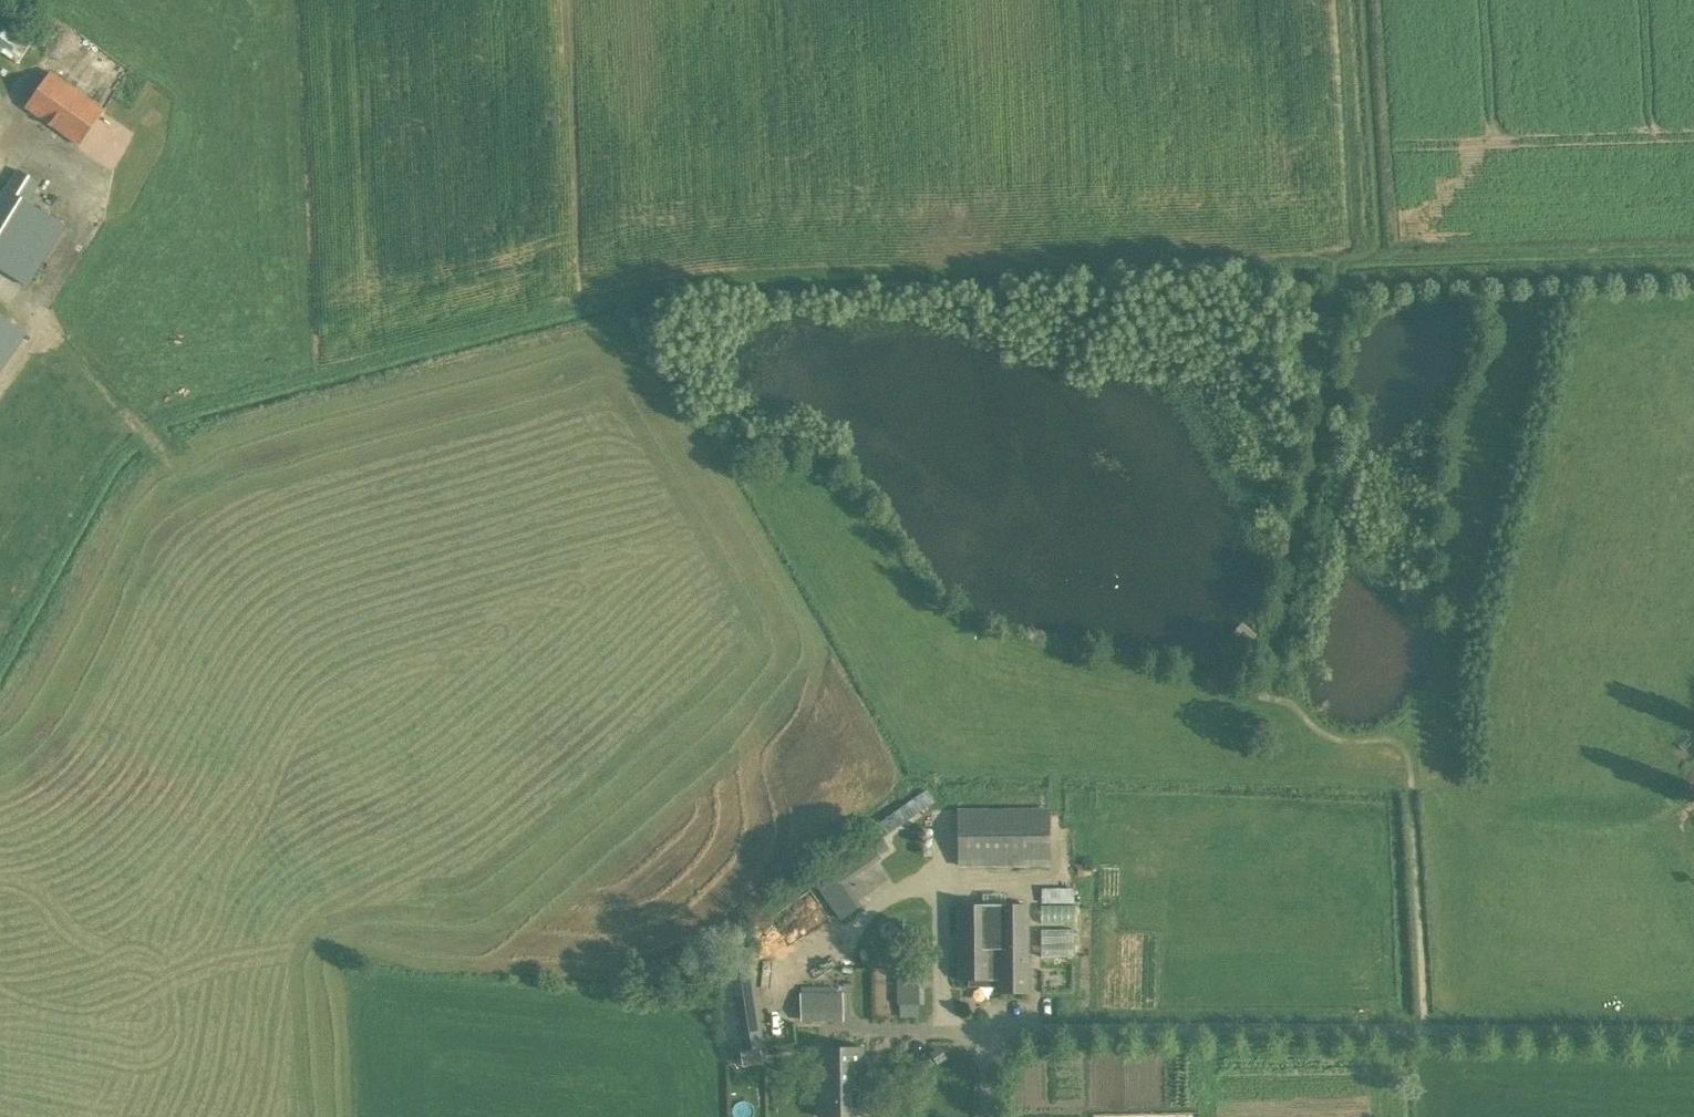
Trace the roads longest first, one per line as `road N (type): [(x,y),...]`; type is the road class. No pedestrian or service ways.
road 1 (unclassified): [(984,1116),(985,1049),(996,1029),(1693,1028)]

